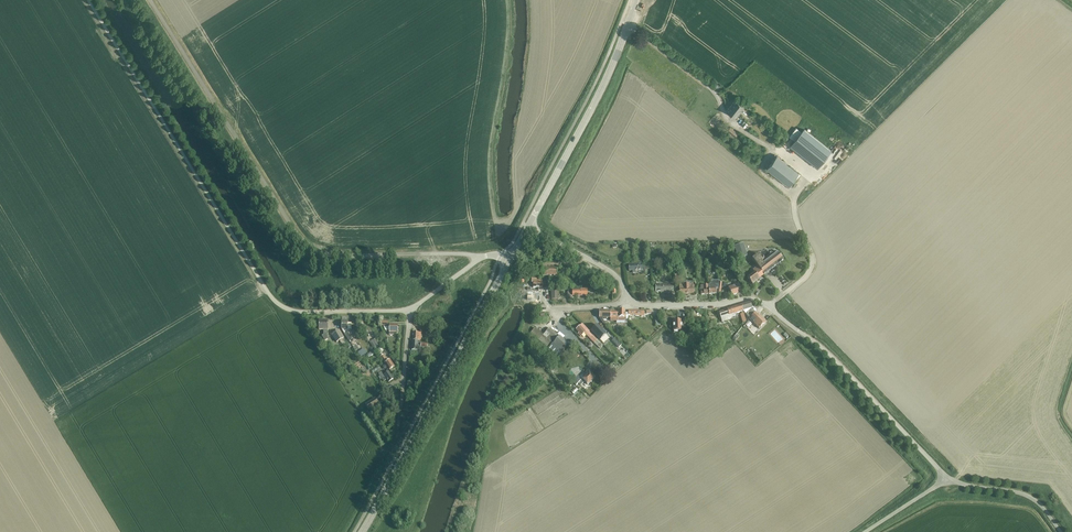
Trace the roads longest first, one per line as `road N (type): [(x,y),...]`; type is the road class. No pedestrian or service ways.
road 1 (unclassified): [(480,259),(315,250),(151,0)]
road 2 (unclassified): [(302,312),(271,297),(88,0)]
road 3 (tertiary): [(361,531),(509,259)]
road 4 (tertiary): [(527,227),(609,74),(636,0)]
road 5 (unclassified): [(947,476),(827,351),(770,307)]
road 6 (residential): [(770,307),(745,299),(627,303)]
road 7 (unclassified): [(1060,531),(1024,494),(947,476)]

